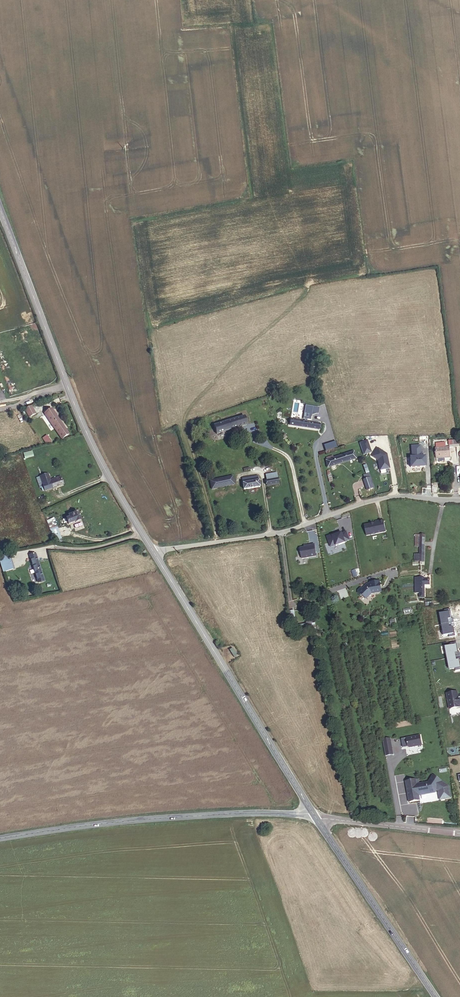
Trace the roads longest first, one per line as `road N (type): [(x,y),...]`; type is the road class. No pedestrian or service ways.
road 1 (secondary): [(0,208),(67,385),(152,551)]
road 2 (tertiary): [(0,838),(236,813),(314,814)]
road 3 (residential): [(459,499),(379,499),(286,532),(152,551)]
road 4 (secondary): [(152,551),(314,814)]
road 5 (secondary): [(314,814),(436,996)]
road 6 (tertiary): [(314,814),(459,828)]

